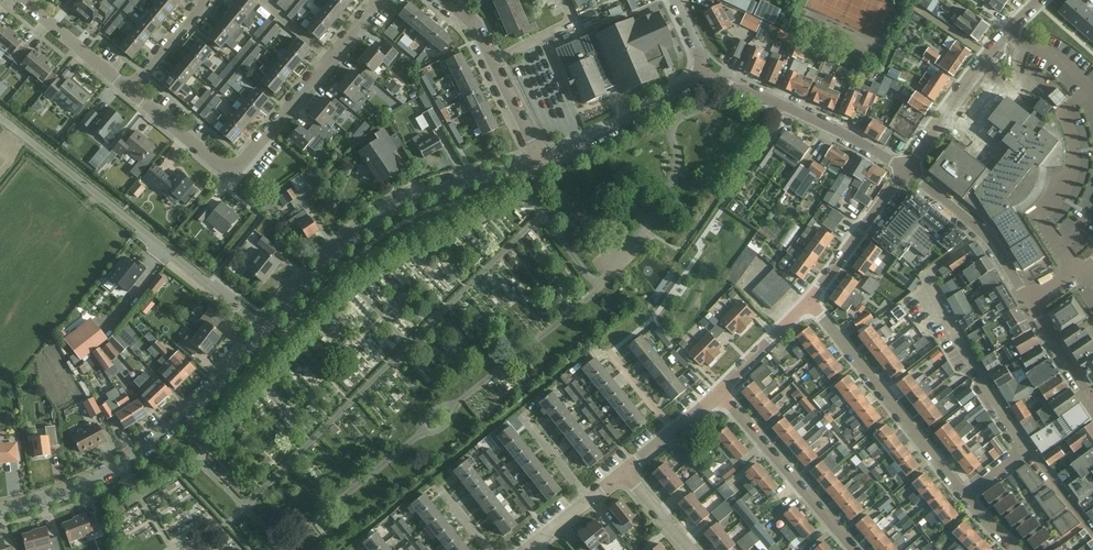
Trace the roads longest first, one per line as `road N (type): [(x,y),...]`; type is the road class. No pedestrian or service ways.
road 1 (unclassified): [(267,330),(0,119)]
road 2 (residential): [(540,159),(413,198),(377,217),(267,330)]
road 3 (residential): [(267,330),(131,460),(95,481),(0,511)]
road 4 (residential): [(807,305),(965,497)]
road 5 (tertiary): [(704,74),(845,133),(905,170)]
road 6 (residential): [(234,166),(378,0)]
road 7 (residential): [(905,170),(1039,0)]
road 8 (residential): [(721,392),(854,549)]
road 9 (residential): [(1029,449),(927,279)]
road 10 (residential): [(540,159),(483,39),(445,0)]
road 11 (residential): [(704,74),(644,113),(540,159)]
road 12 (tertiary): [(905,170),(983,233),(1029,303)]
road 13 (residential): [(807,305),(905,170)]
road 14 (residential): [(673,431),(613,357),(654,318)]
road 15 (residential): [(129,89),(21,0)]
road 16 (residential): [(234,166),(216,161),(129,89)]
road 17 (residential): [(721,392),(807,305)]

